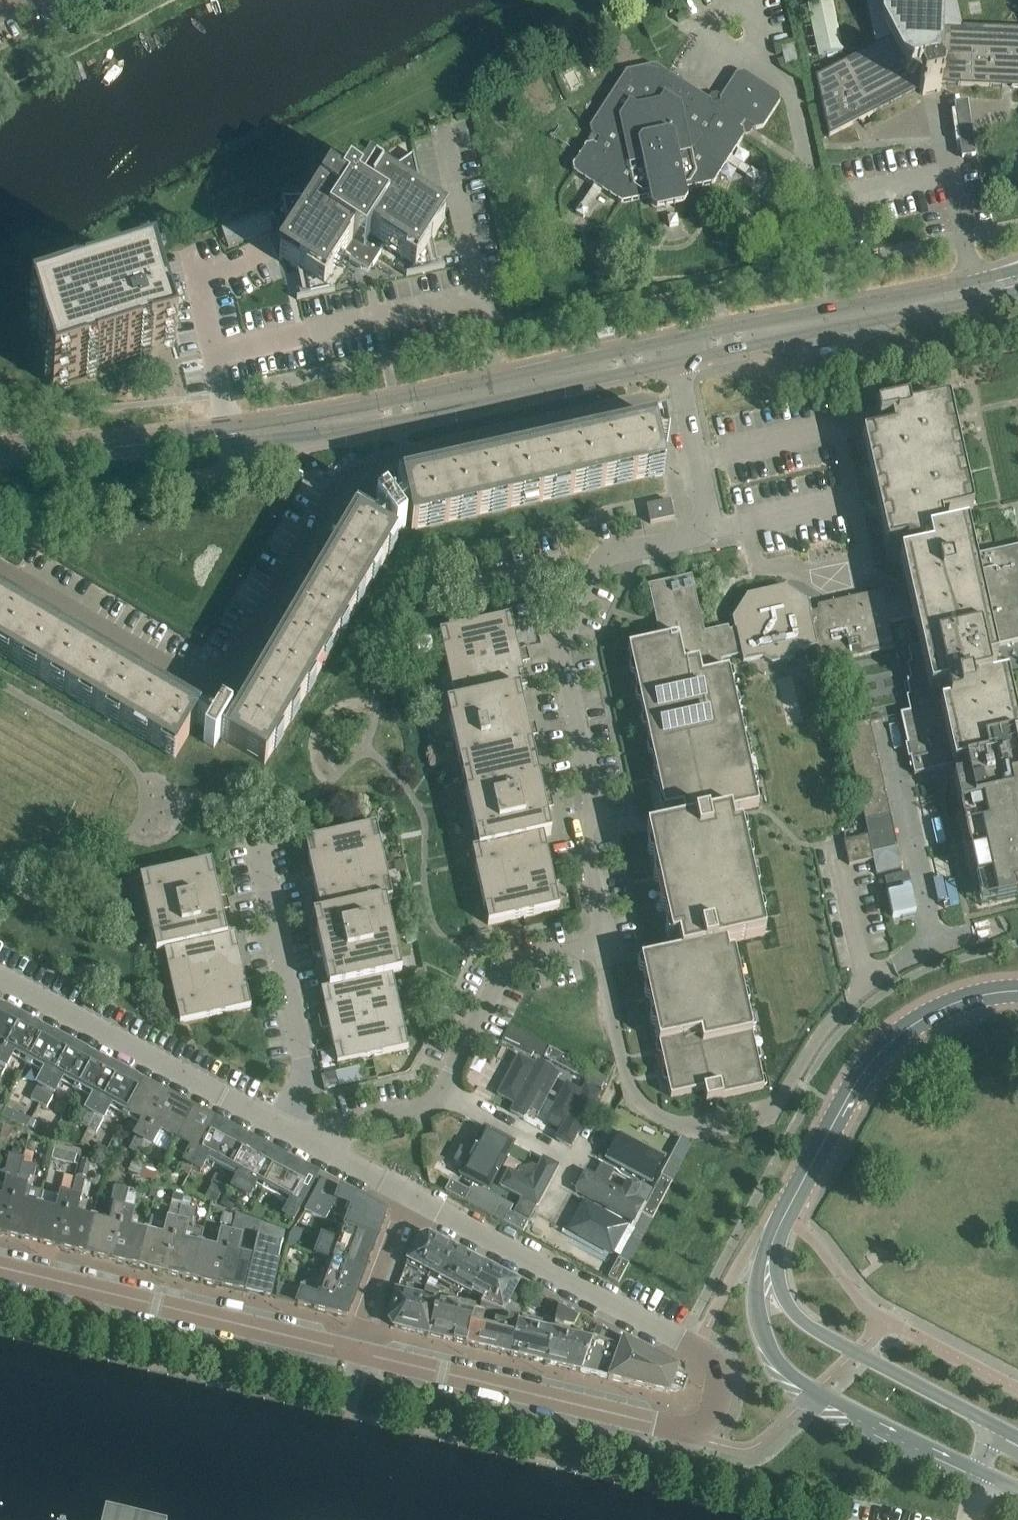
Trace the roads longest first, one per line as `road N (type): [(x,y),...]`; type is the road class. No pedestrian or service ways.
road 1 (residential): [(443,1091),(508,969),(576,953),(602,925),(583,836),(595,803),(563,630),(600,560),(708,531),(686,398)]
road 2 (residential): [(0,565),(188,676),(212,677),(232,664),(328,500),(362,465),(644,399),(686,398)]
road 3 (tertiary): [(0,455),(317,424),(675,350)]
road 4 (residential): [(406,1195),(707,1359),(719,1376),(720,1404),(689,1430)]
road 5 (secondary): [(774,1238),(757,1303),(783,1366),(854,1411),(1017,1487)]
road 6 (secondary): [(1017,991),(945,1007),(883,1049),(774,1238)]
road 7 (residential): [(0,1267),(350,1349)]
road 8 (tertiary): [(675,350),(1017,281)]
road 9 (residential): [(350,1349),(689,1430)]
road 10 (secondary): [(1017,1439),(799,1318),(782,1292),(774,1238)]
road 11 (residential): [(0,979),(282,1127)]
road 12 (residential): [(282,1127),(307,1076),(256,836)]
road 13 (residential): [(443,1091),(574,1162),(545,1215)]
road 14 (residential): [(406,1195),(350,1349)]
road 15 (residential): [(304,1139),(414,1114),(443,1091)]

